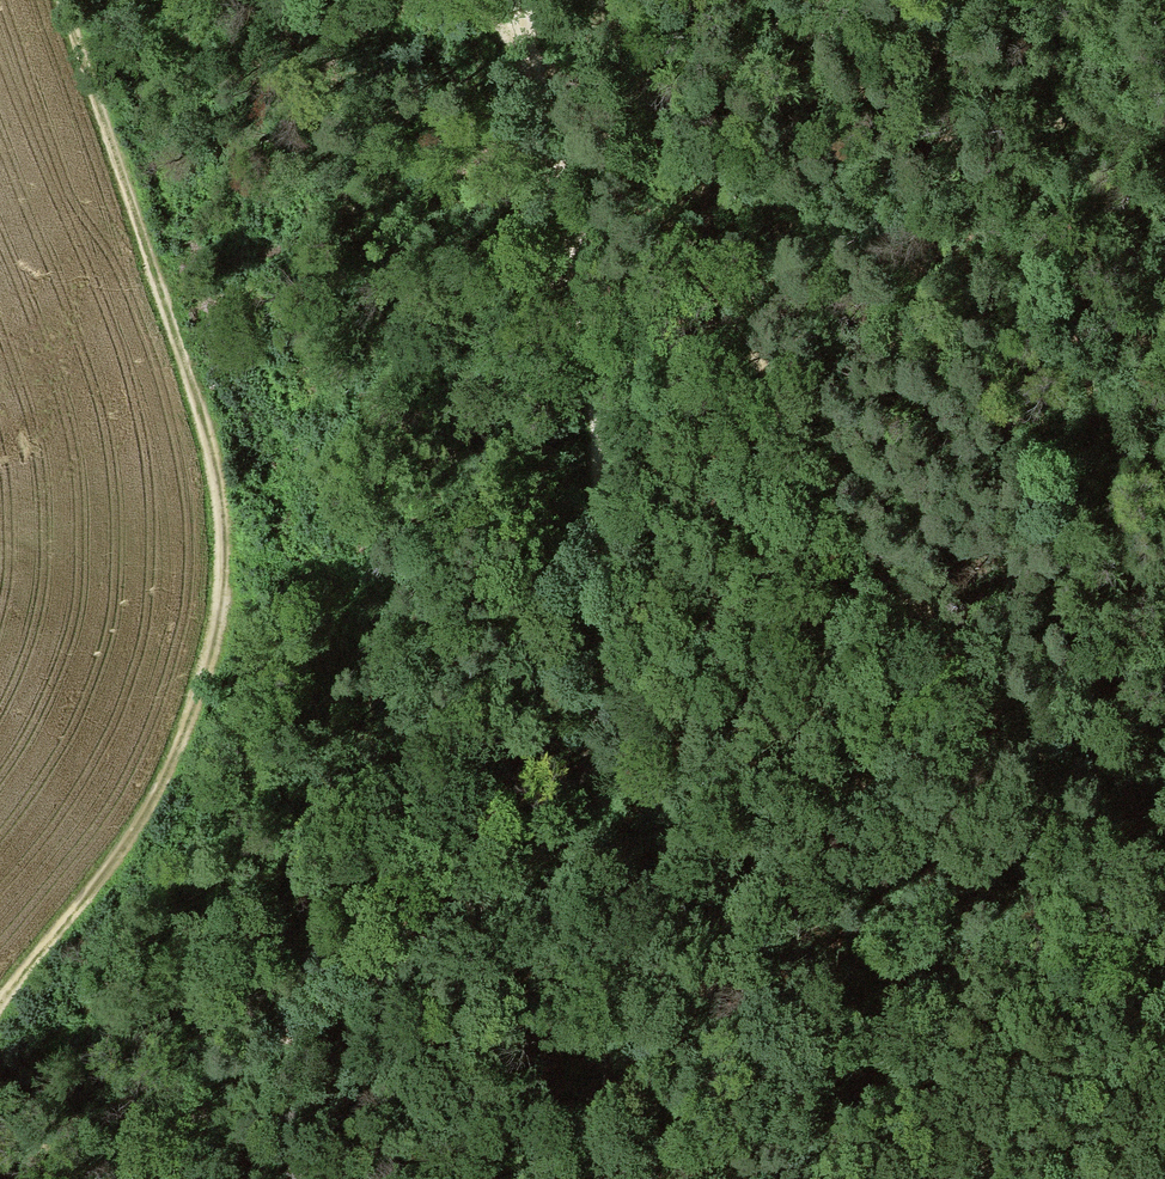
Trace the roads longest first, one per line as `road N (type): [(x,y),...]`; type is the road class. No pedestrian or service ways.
road 1 (track): [(146,1178),(189,1110),(234,1063),(511,867),(579,804),(594,777),(604,589),(598,427),(586,326),(536,106)]
road 2 (track): [(0,1010),(131,862),(212,727),(256,522),(259,350),(141,0)]
road 3 (track): [(1164,959),(1151,898),(1092,792),(969,651),(536,106)]
road 4 (track): [(536,106),(467,0)]

